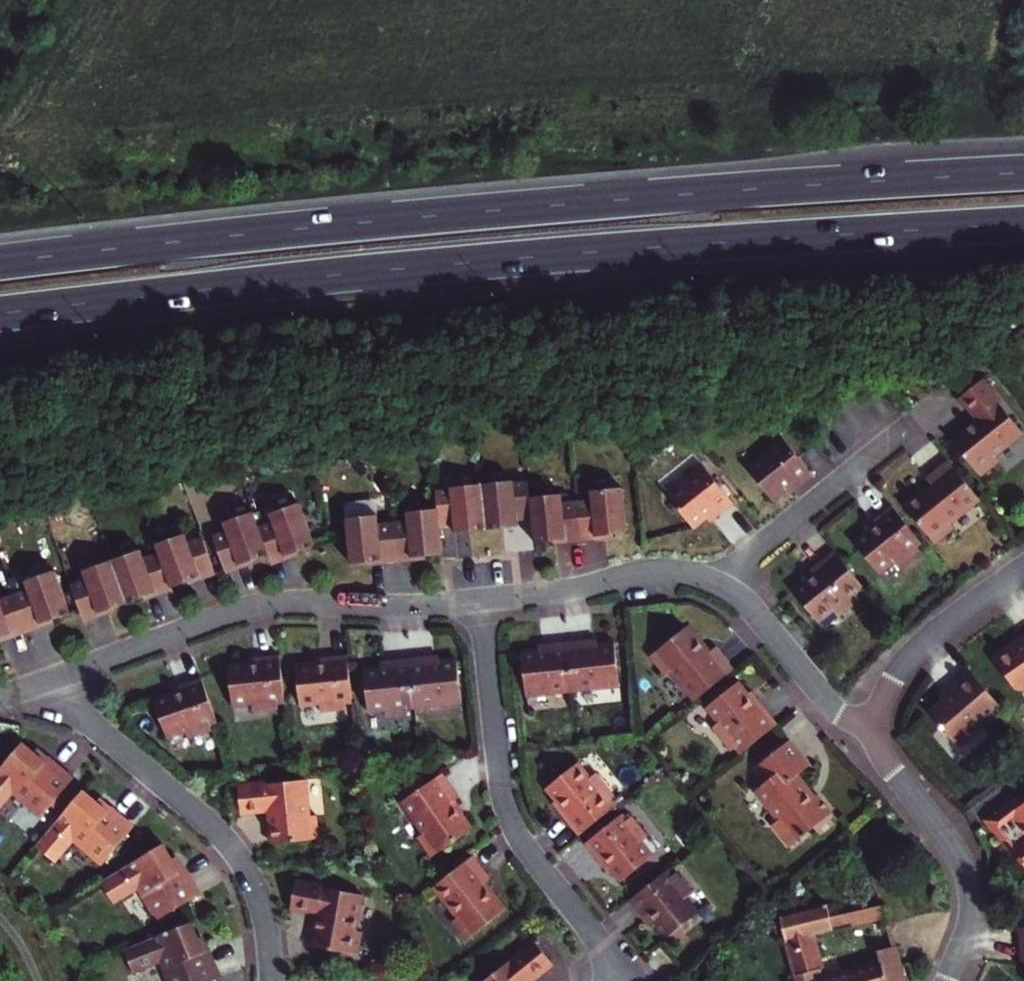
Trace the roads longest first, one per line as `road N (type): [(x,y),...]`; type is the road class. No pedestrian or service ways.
road 1 (trunk): [(0,314),(497,259),(1023,224)]
road 2 (trunk): [(1023,173),(519,208),(0,262)]
road 3 (residential): [(480,599),(638,572),(697,575),(743,598),(828,708),(874,724)]
road 4 (residential): [(52,678),(258,605),(480,599)]
road 5 (residential): [(480,599),(506,814),(625,980)]
road 6 (residential): [(52,678),(236,855),(262,913),(271,980)]
road 7 (residential): [(874,724),(886,758),(968,882),(968,918),(945,980)]
road 8 (residential): [(1023,569),(907,659),(874,724)]

